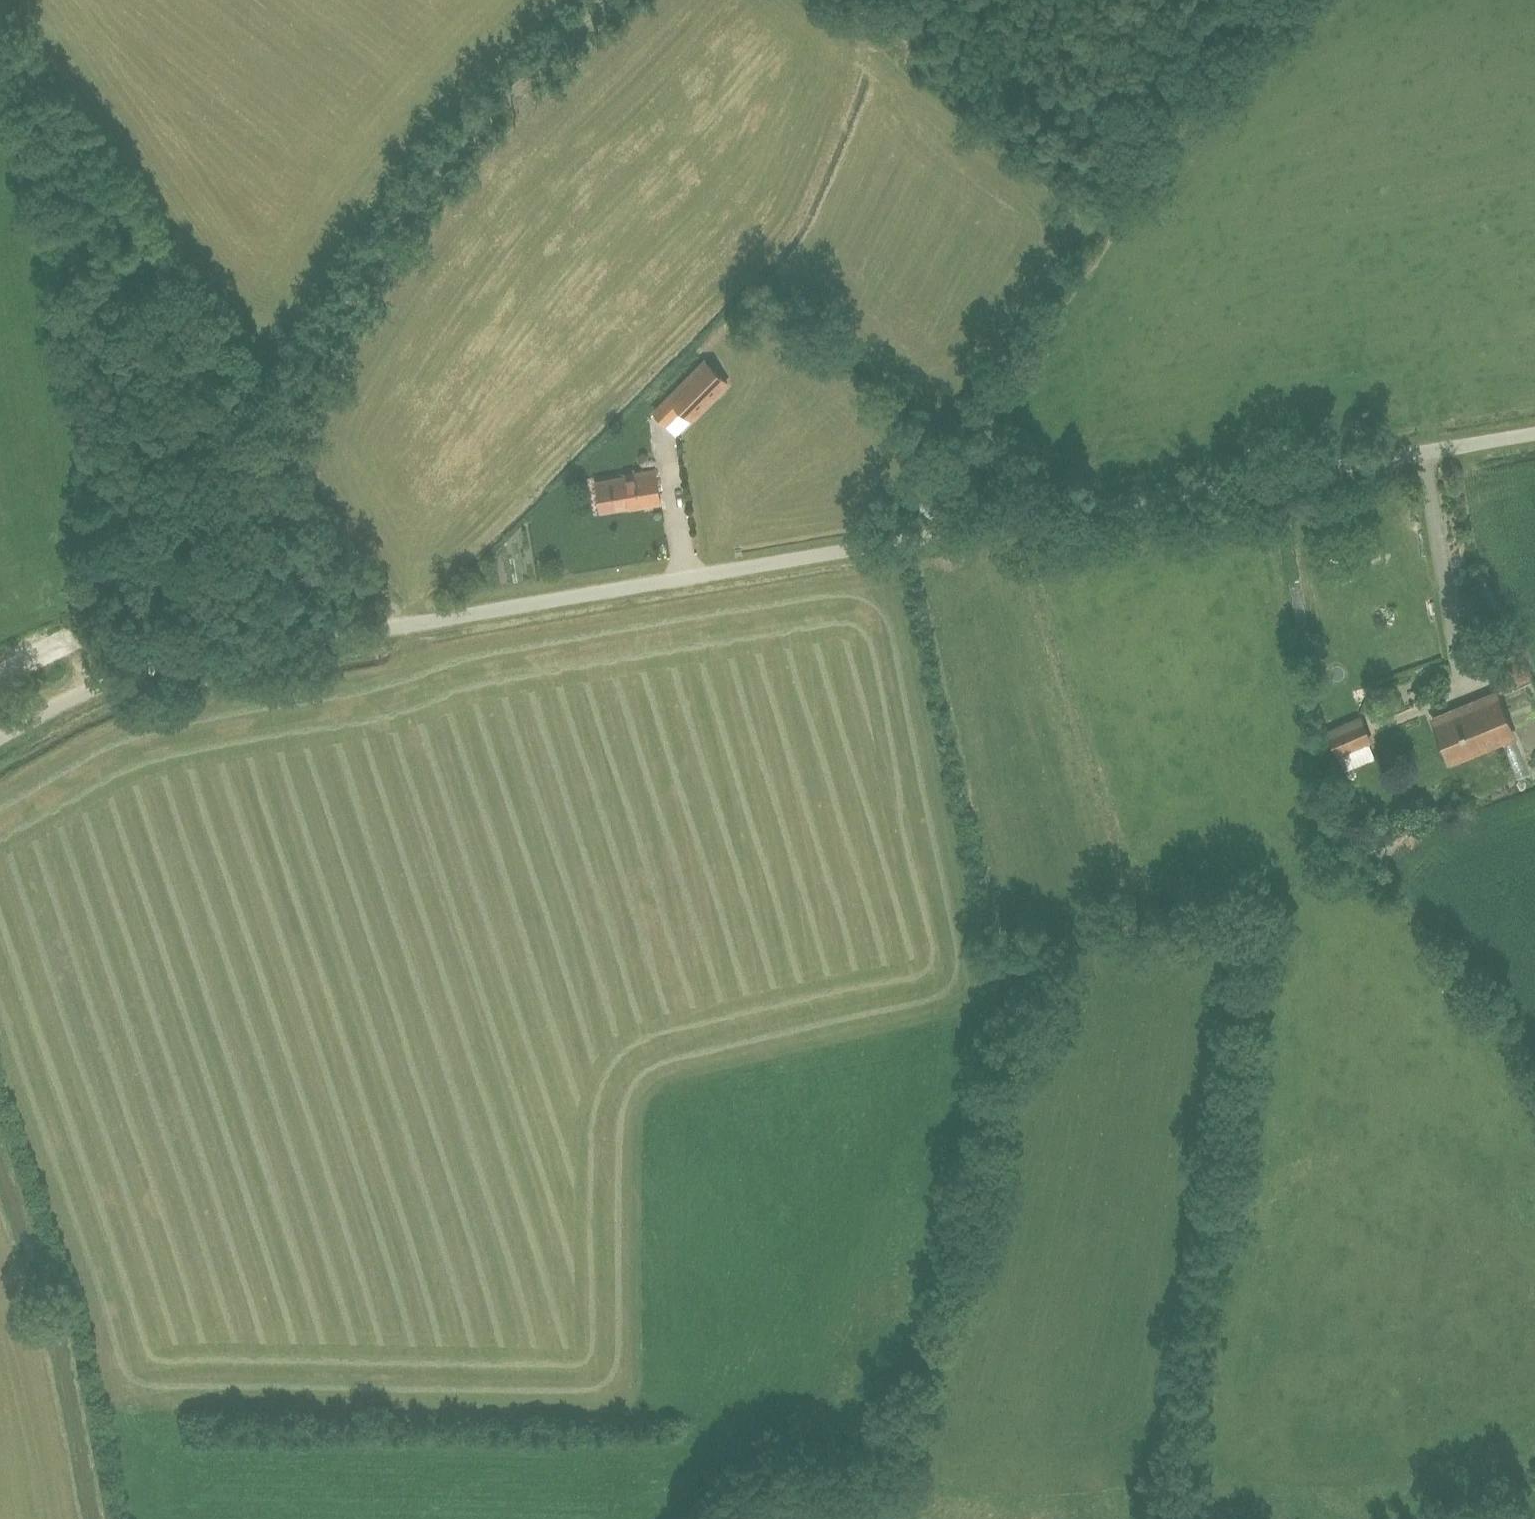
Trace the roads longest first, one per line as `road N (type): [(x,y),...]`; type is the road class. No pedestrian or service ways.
road 1 (unclassified): [(0,738),(153,669),(1534,432)]
road 2 (track): [(601,0),(449,162),(268,433)]
road 3 (track): [(268,433),(0,46)]
road 4 (track): [(268,433),(127,677)]
road 5 (track): [(399,626),(268,433)]

